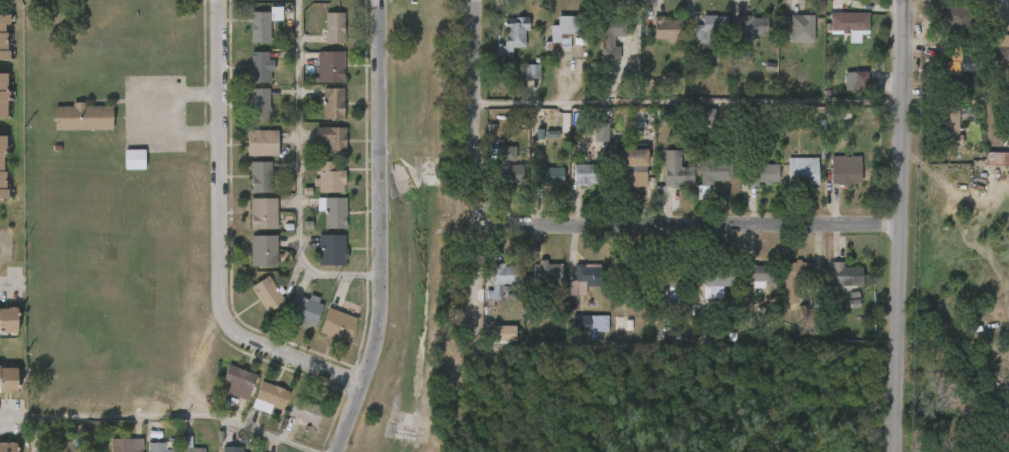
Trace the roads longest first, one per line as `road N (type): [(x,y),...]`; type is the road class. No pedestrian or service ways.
road 1 (residential): [(361,383),(247,339),(229,320),(226,0)]
road 2 (residential): [(336,451),(376,344),(379,0)]
road 3 (tertiary): [(901,0),(895,451)]
road 4 (residential): [(477,228),(898,224)]
road 5 (residential): [(475,400),(478,0)]

